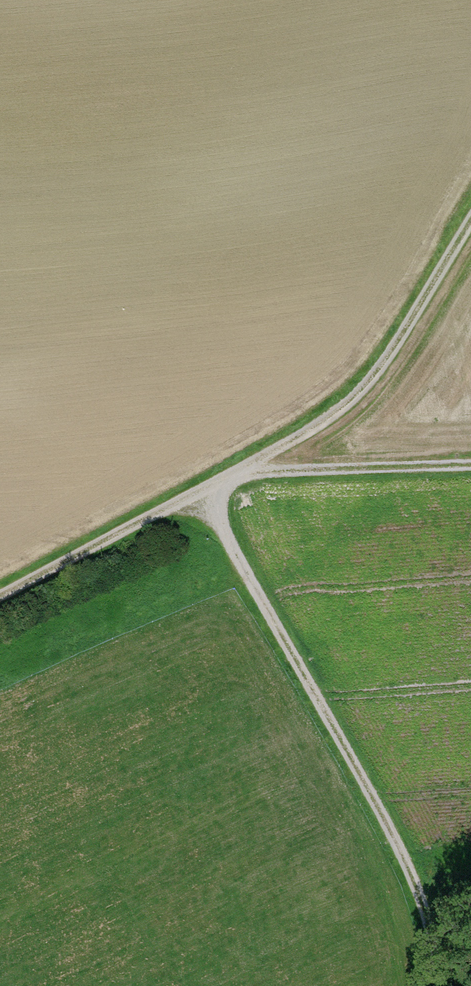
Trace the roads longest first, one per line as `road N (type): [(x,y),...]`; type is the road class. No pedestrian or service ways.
road 1 (track): [(0,596),(323,425),(368,387),(470,217)]
road 2 (track): [(448,985),(397,842),(204,490)]
road 3 (track): [(229,476),(470,470)]

